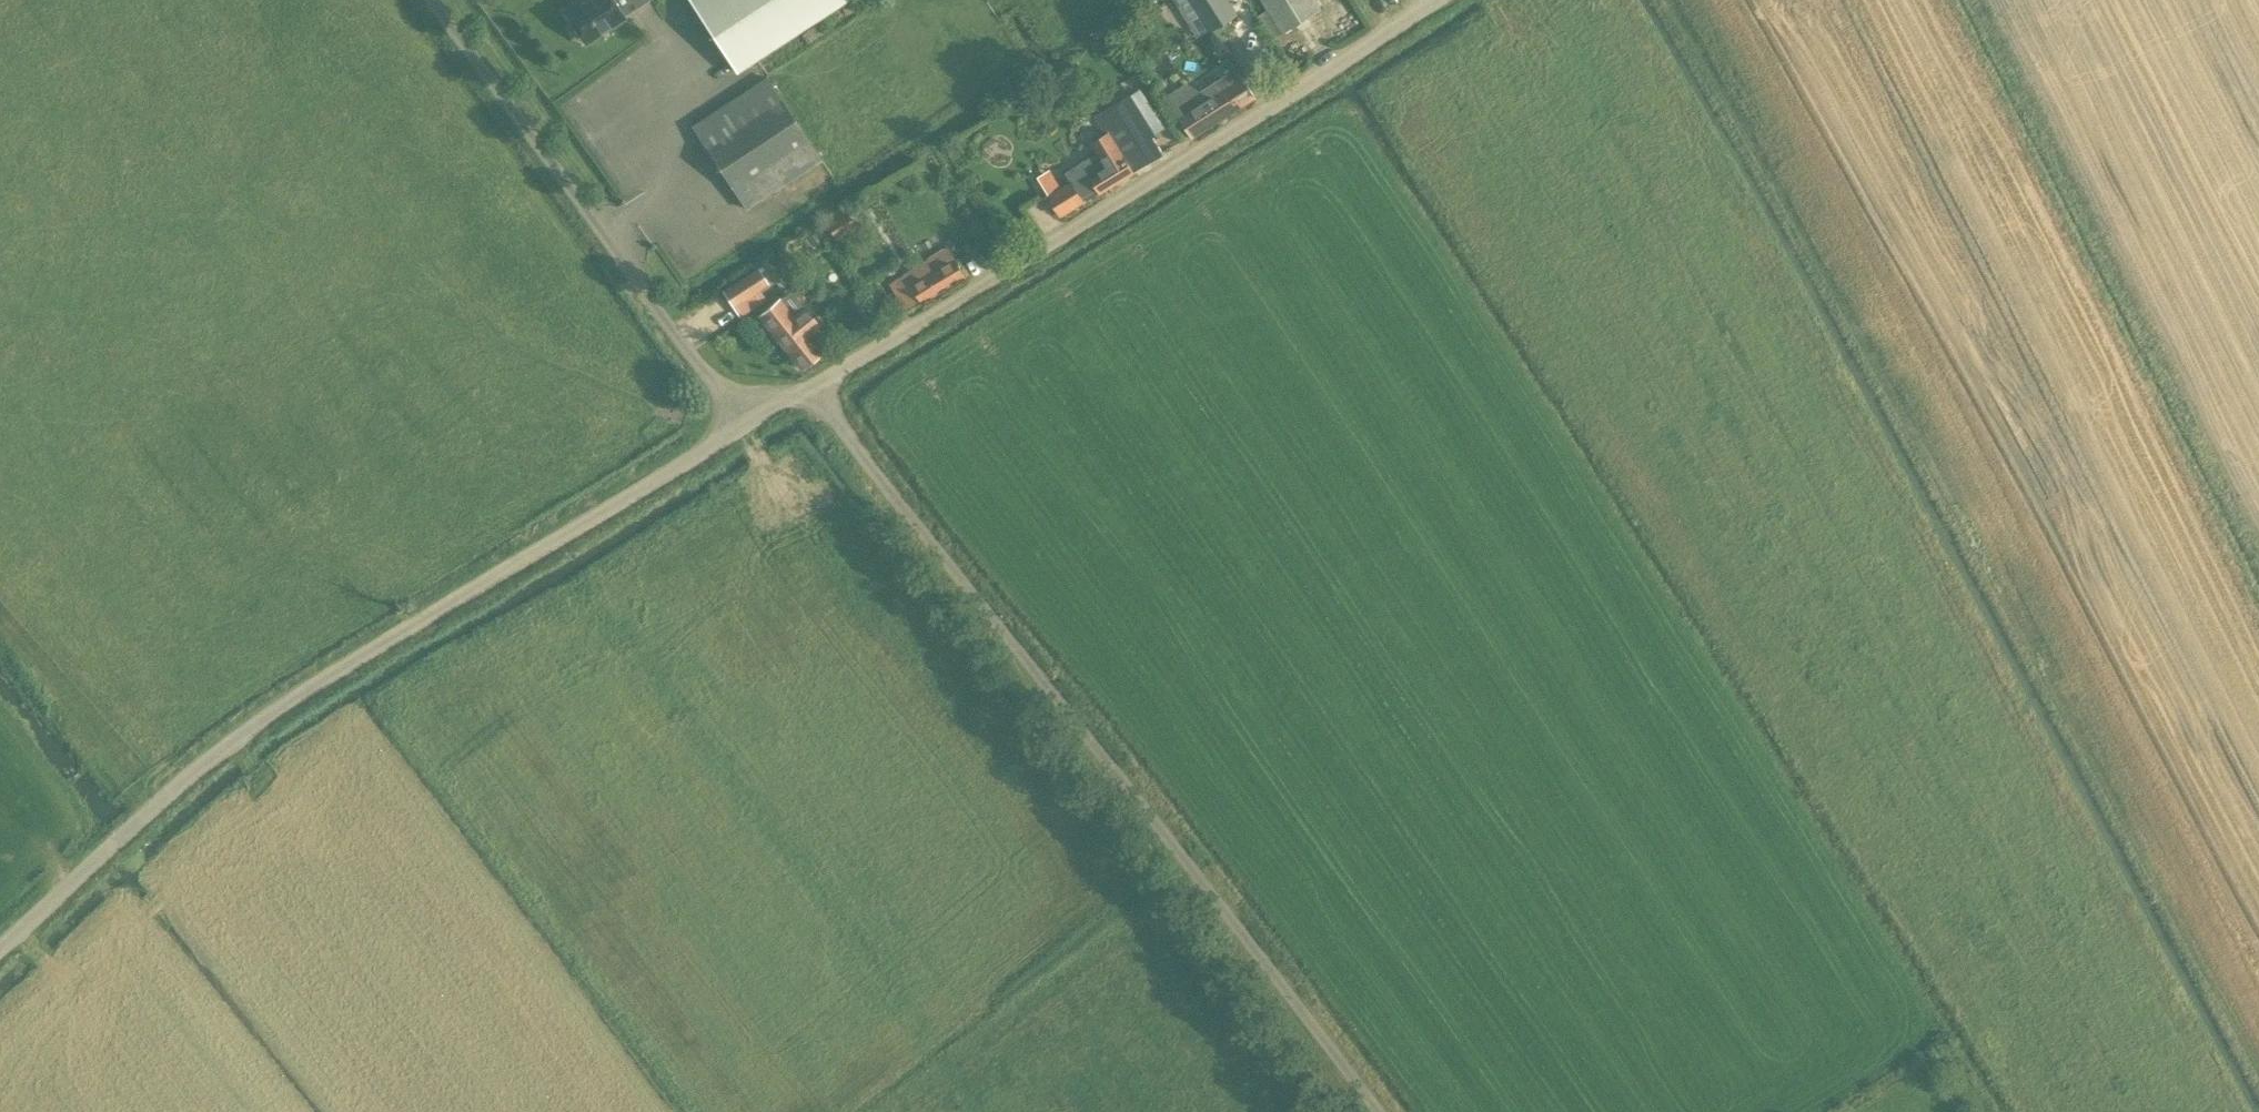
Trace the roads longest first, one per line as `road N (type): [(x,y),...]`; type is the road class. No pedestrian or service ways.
road 1 (unclassified): [(0,953),(244,737),(747,423)]
road 2 (unclassified): [(1368,1111),(815,392)]
road 3 (unclassified): [(815,392),(1444,0)]
road 4 (unclassified): [(747,423),(433,0)]

